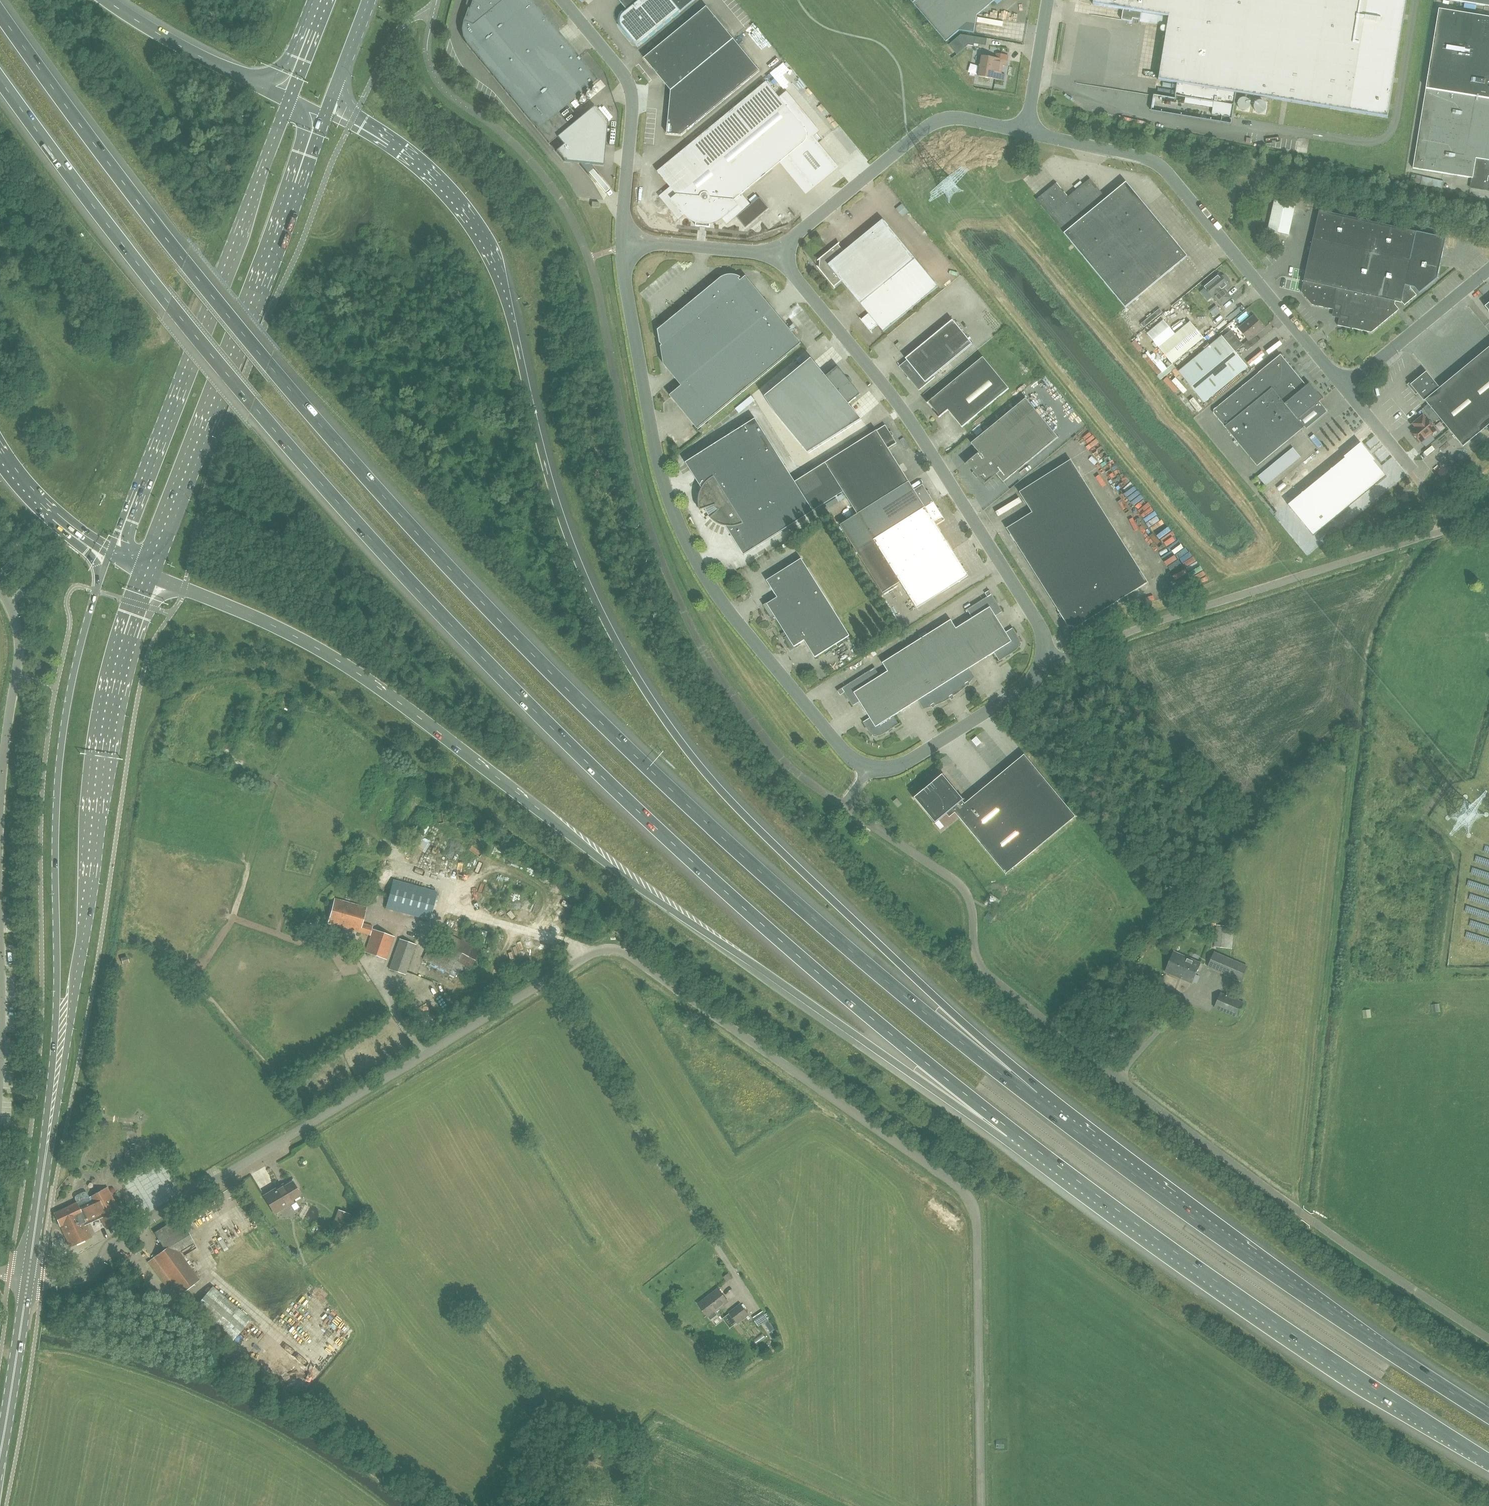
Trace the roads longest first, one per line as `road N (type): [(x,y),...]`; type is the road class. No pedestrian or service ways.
road 1 (motorway): [(1035,1101),(687,806),(390,504),(184,261),(0,10)]
road 2 (motorway): [(0,77),(252,404),(517,694),(802,960),(1013,1131)]
road 3 (unclassified): [(982,1505),(978,1227),(969,1198),(611,950),(122,1236),(86,1277),(29,1278)]
road 4 (motorway): [(1035,1101),(733,804),(670,727),(580,568),(547,481),(490,251),(415,162),(325,115)]
road 5 (motorway): [(153,576),(361,676),(614,870),(911,1074),(1013,1131)]
road 6 (unclassified): [(1488,1338),(1315,1224),(984,973),(962,889),(853,810),(868,768)]
road 7 (unclassified): [(868,768),(844,753),(740,626),(677,523),(654,442),(625,248)]
road 8 (motorway): [(1013,1131),(1242,1299),(1488,1461)]
road 9 (motorway): [(1488,1416),(1035,1101)]
road 10 (secondary): [(109,556),(73,674),(61,754),(61,1059)]
road 11 (secondary): [(61,1059),(93,879),(111,721),(153,576)]
road 12 (primary): [(288,97),(109,556)]
road 13 (primary): [(153,576),(325,115)]
road 14 (unclassified): [(1046,656),(1039,623),(910,420),(775,252)]
road 15 (unclassified): [(1046,656),(1084,657),(1141,627),(1488,510)]
road 16 (unclassified): [(1345,388),(1156,164),(1026,130)]
road 17 (unclassified): [(775,252),(935,122),(962,118),(1026,130)]
road 18 (unclassified): [(625,248),(632,94),(563,0)]
road 19 (secondary): [(29,1278),(61,1059)]
road 20 (unclassified): [(868,768),(902,764),(1030,685),(1046,656)]
road 21 (unclassified): [(0,801),(19,655),(0,590)]
road 22 (motorway): [(288,97),(187,51),(105,0)]
road 23 (unclassified): [(1345,388),(1488,269)]
road 24 (secondary): [(0,1461),(29,1278)]
road 25 (motorway): [(0,453),(37,500),(109,556)]
road 26 (unclassified): [(775,252),(625,248)]
road 27 (unclassified): [(1026,130),(1047,0)]
road 28 (primary): [(325,115),(369,0)]

